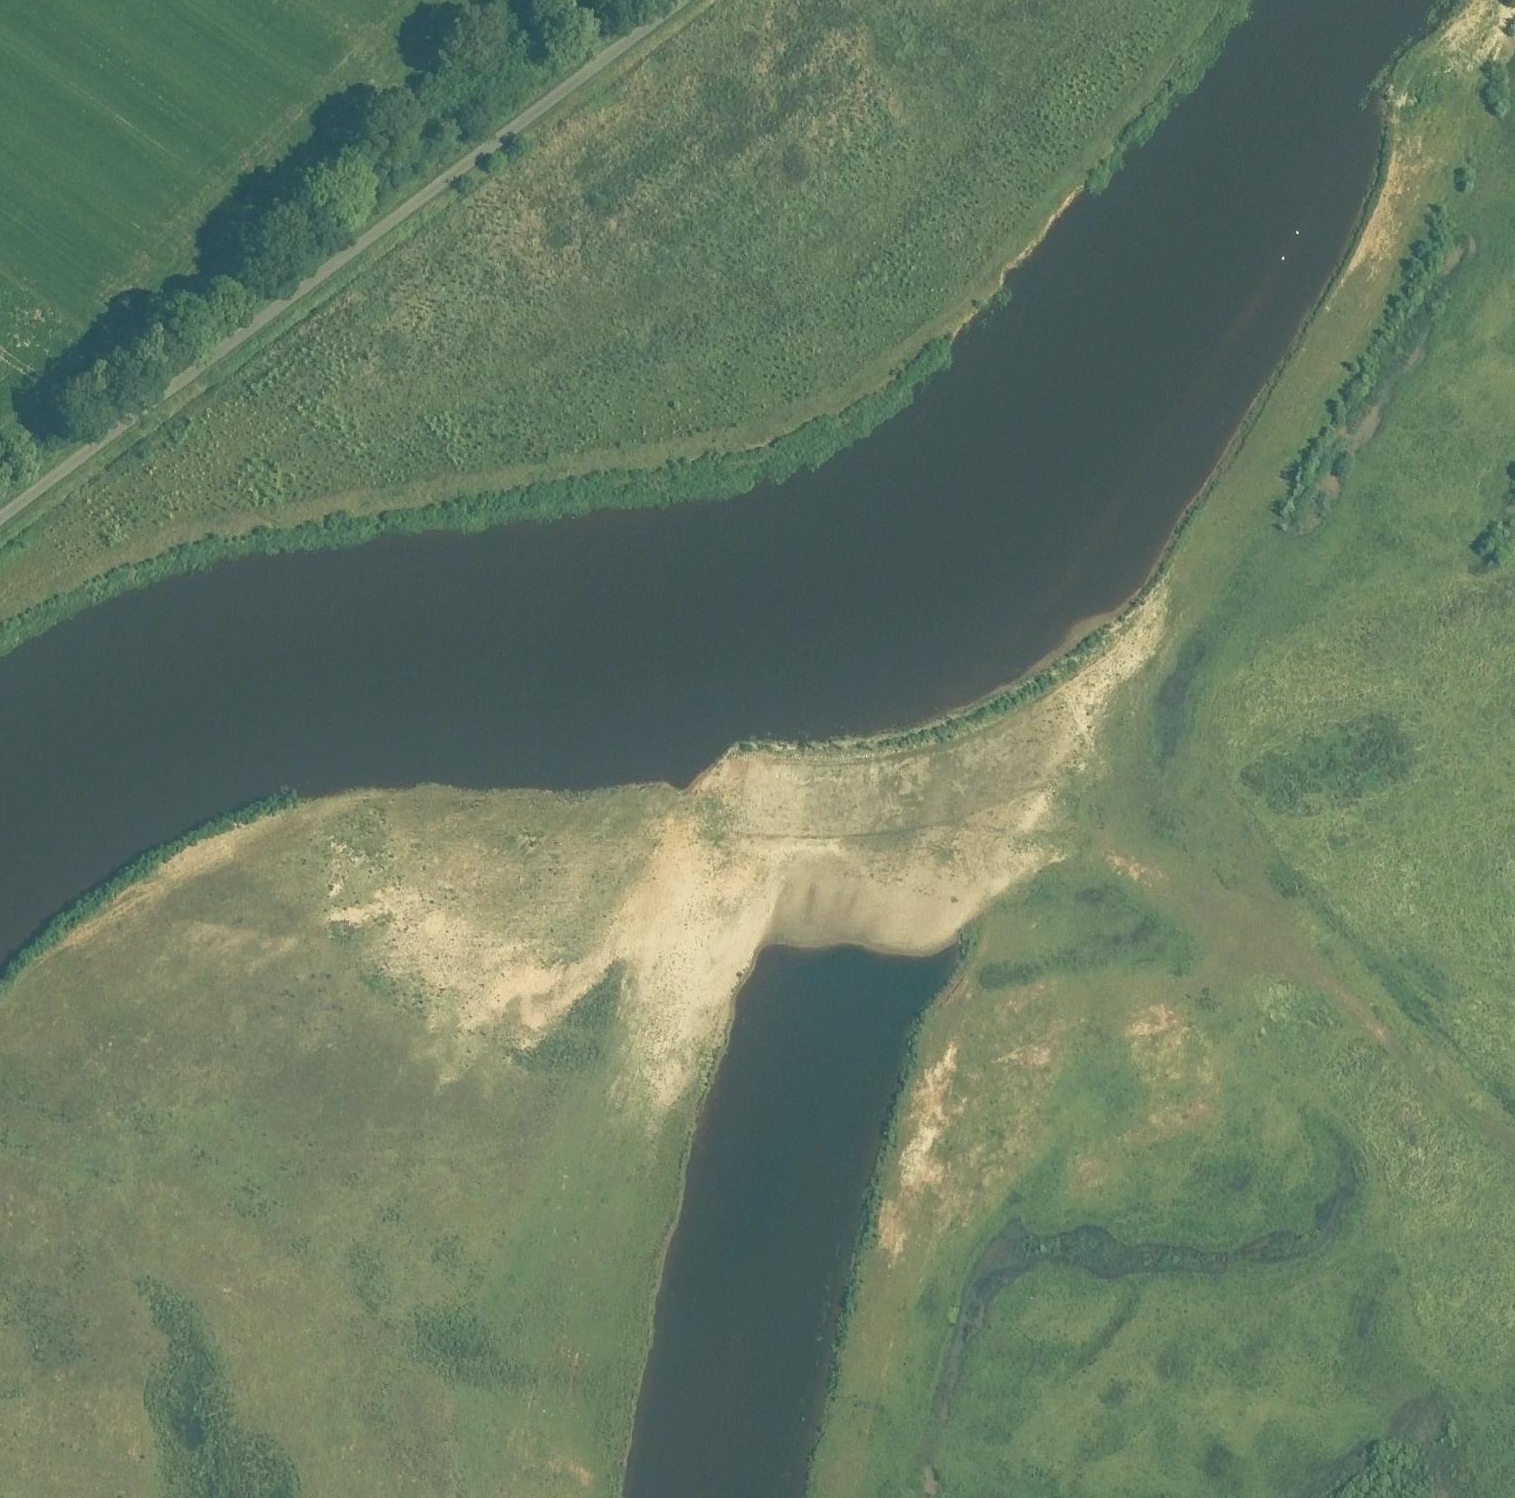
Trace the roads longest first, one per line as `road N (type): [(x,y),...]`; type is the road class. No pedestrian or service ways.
road 1 (unclassified): [(0,518),(680,0)]

